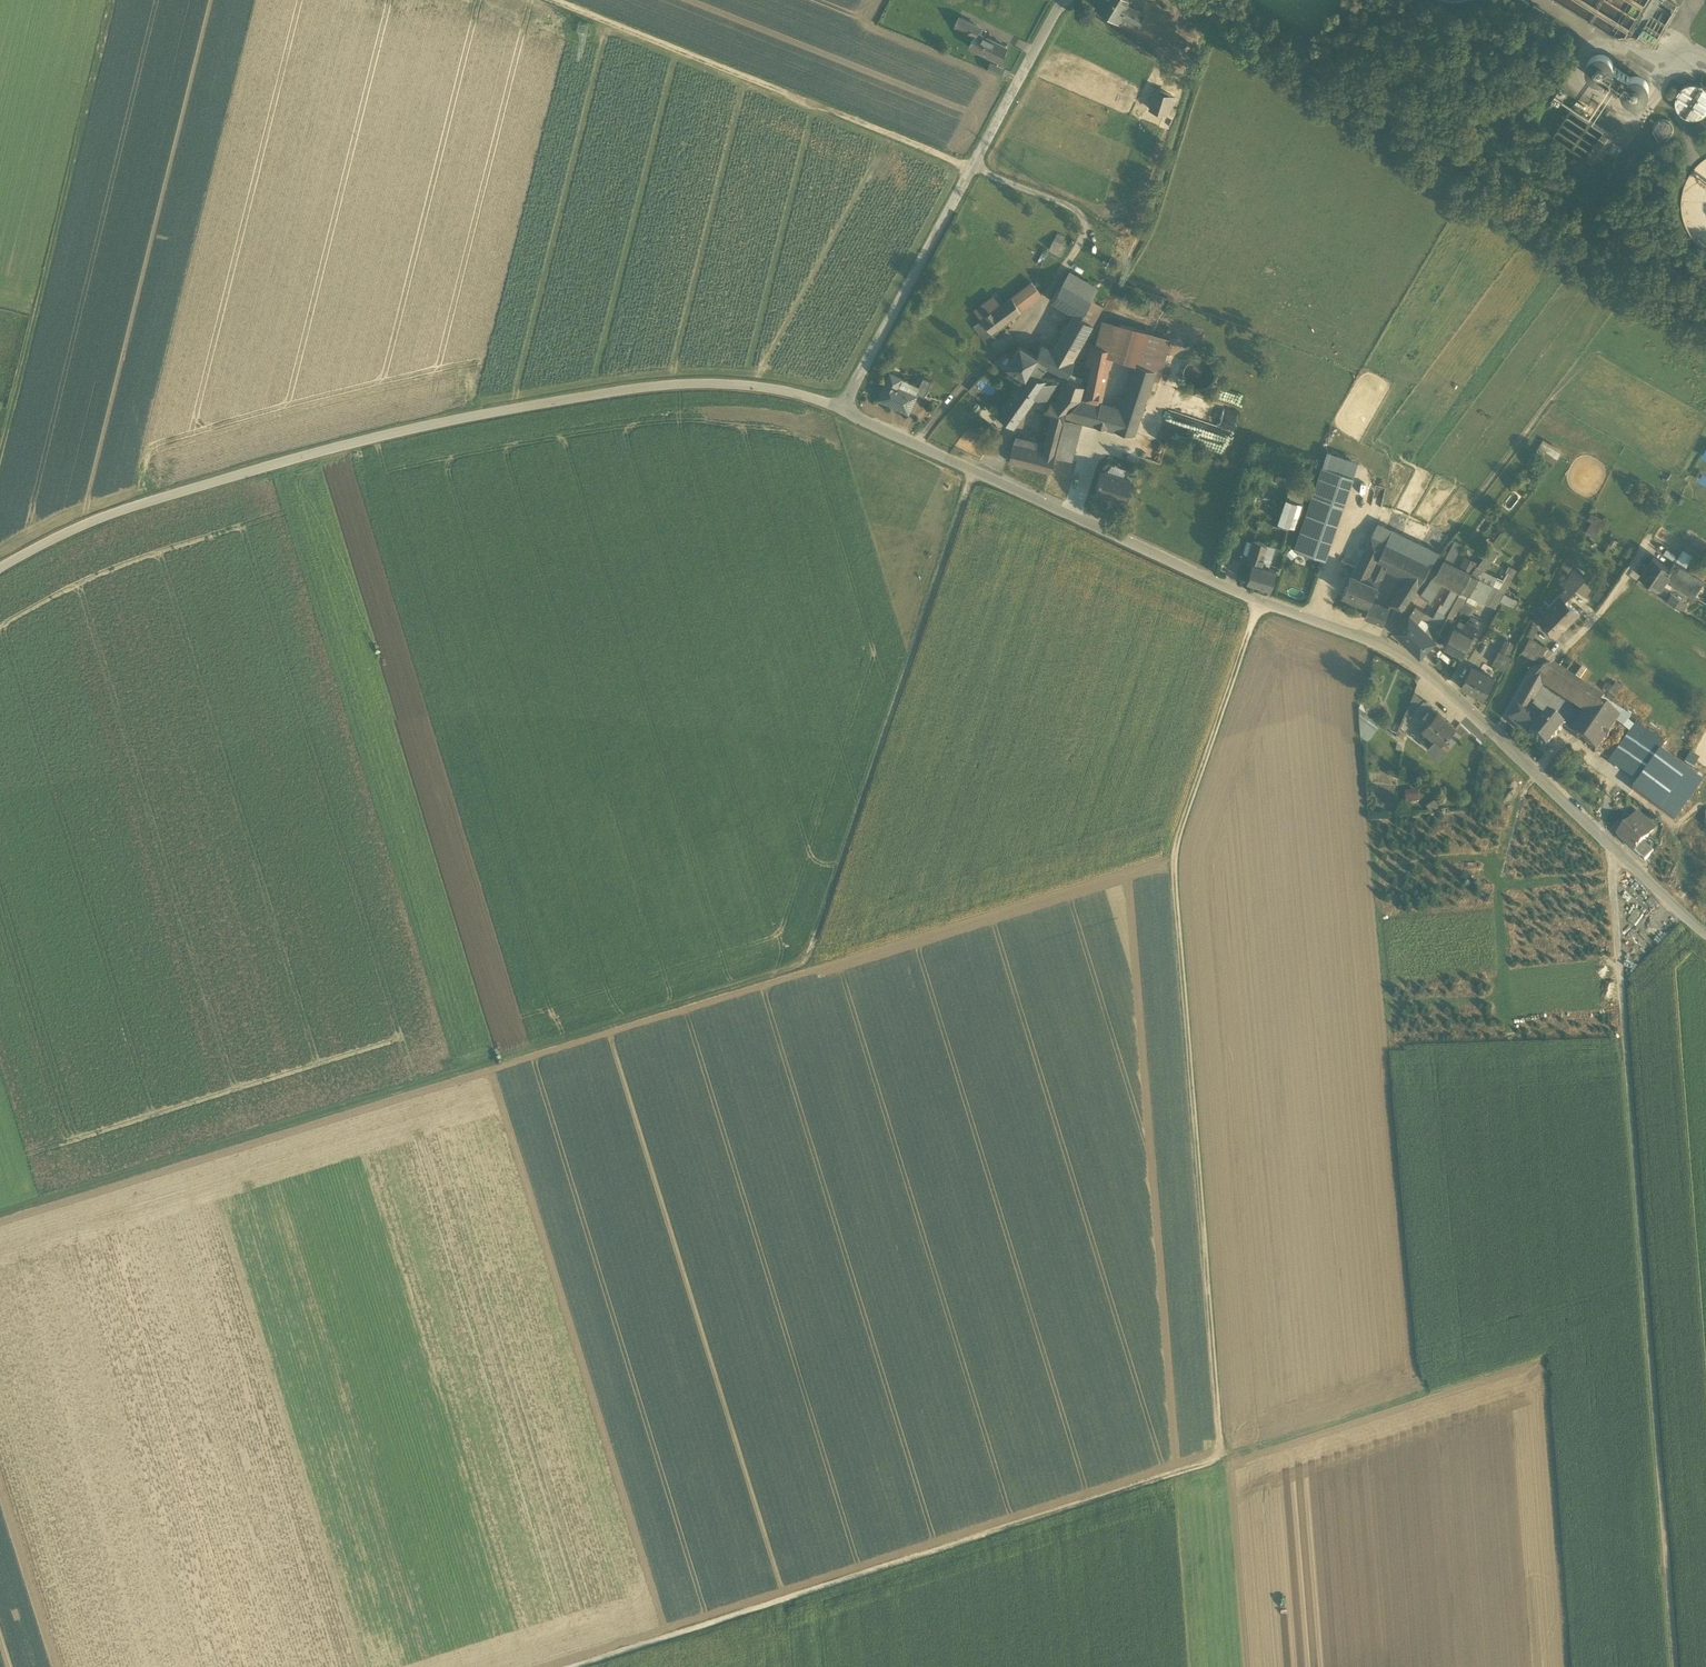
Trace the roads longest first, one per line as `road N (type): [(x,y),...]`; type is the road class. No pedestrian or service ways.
road 1 (track): [(1258,602),(1173,854),(1222,1457),(571,1666)]
road 2 (track): [(973,473),(807,961),(0,1213)]
road 3 (residential): [(843,414),(782,390),(694,382),(447,421),(81,525),(0,569)]
road 4 (track): [(1676,1666),(1614,850)]
road 5 (residential): [(1493,736),(1386,649),(1258,602),(843,414)]
road 6 (track): [(0,458),(113,0)]
road 7 (unclassified): [(1064,0),(843,414)]
road 8 (track): [(554,0),(973,164)]
road 9 (residential): [(1705,933),(1493,736)]
road 10 (unclassified): [(1652,533),(1595,619),(1529,677),(1493,736)]
road 11 (track): [(1222,1457),(1412,1397)]
road 12 (track): [(1610,775),(1676,827),(1705,804)]

